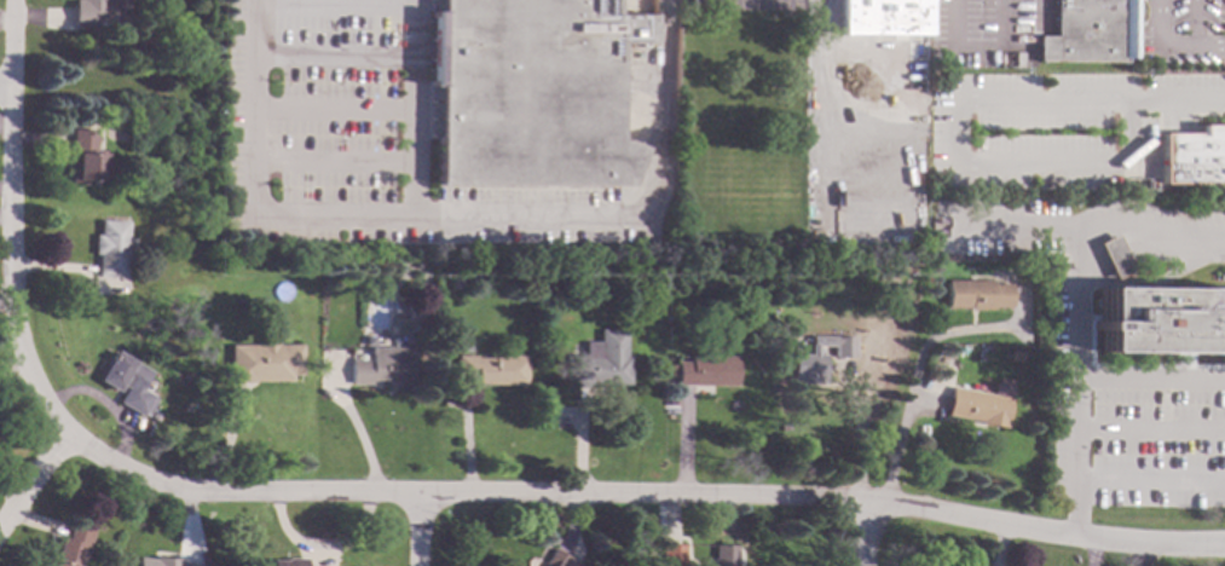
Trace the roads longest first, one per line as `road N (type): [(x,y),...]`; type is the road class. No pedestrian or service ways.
road 1 (residential): [(1224,545),(1033,529),(863,501),(203,493),(145,480),(68,439)]
road 2 (residential): [(12,0),(12,271),(27,364),(68,439)]

